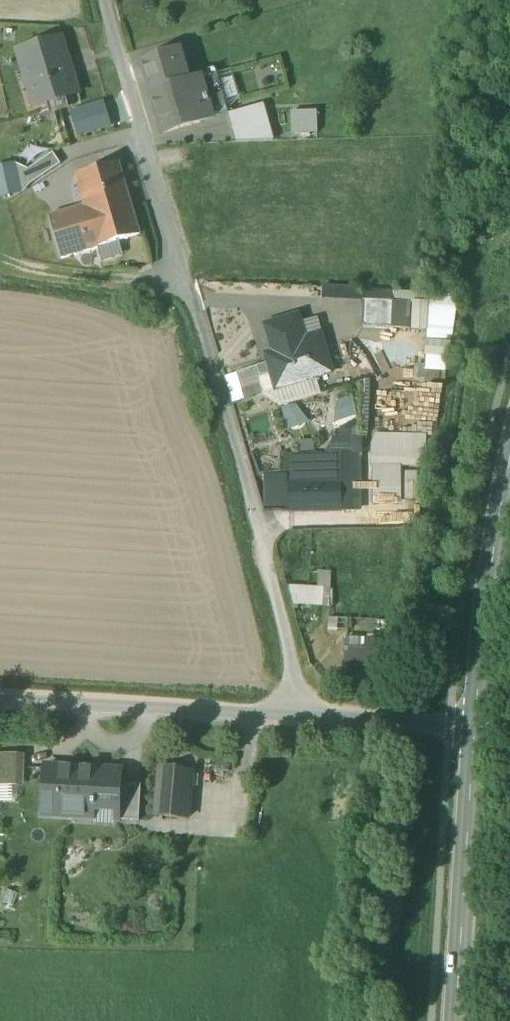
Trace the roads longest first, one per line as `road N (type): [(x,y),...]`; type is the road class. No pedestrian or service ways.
road 1 (unclassified): [(475,729),(0,701)]
road 2 (unclassified): [(109,0),(192,301)]
road 3 (tertiary): [(475,729),(456,1020)]
road 4 (tertiary): [(509,456),(475,729)]

